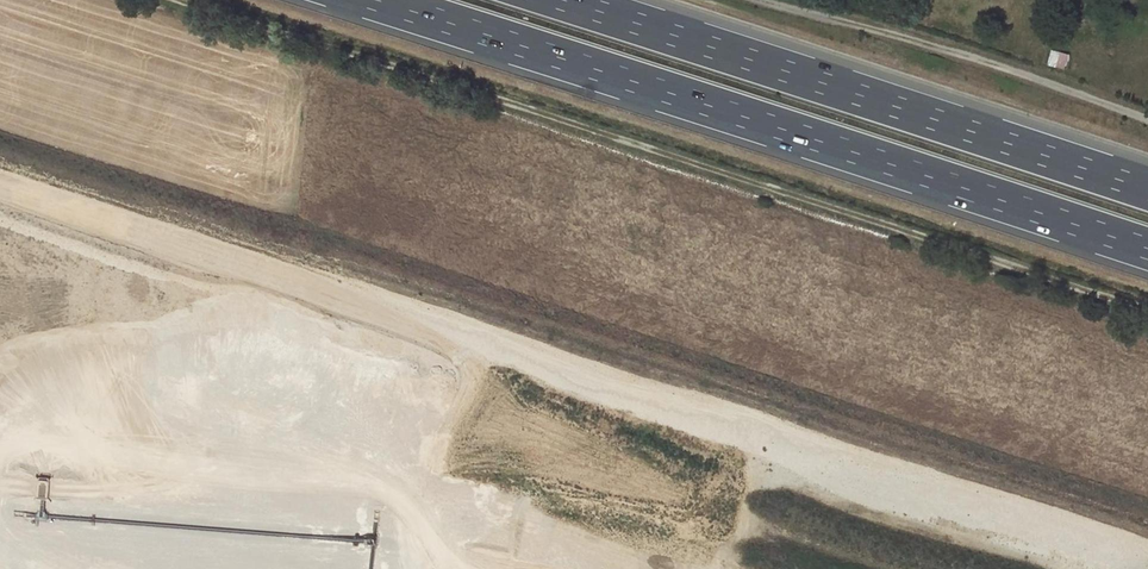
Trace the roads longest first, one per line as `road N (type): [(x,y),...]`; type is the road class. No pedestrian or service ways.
road 1 (track): [(173,0),(1147,310)]
road 2 (motorway): [(375,0),(1147,249)]
road 3 (motorway): [(1147,189),(565,0)]
road 4 (track): [(759,0),(951,50),(1147,117)]

